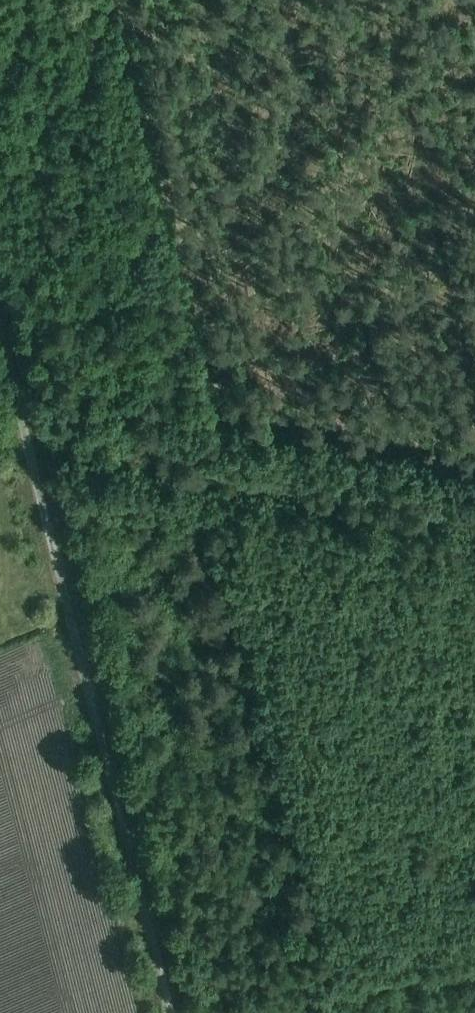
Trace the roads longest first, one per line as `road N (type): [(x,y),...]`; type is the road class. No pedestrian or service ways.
road 1 (unclassified): [(169,1012),(0,339)]
road 2 (track): [(474,529),(29,454)]

